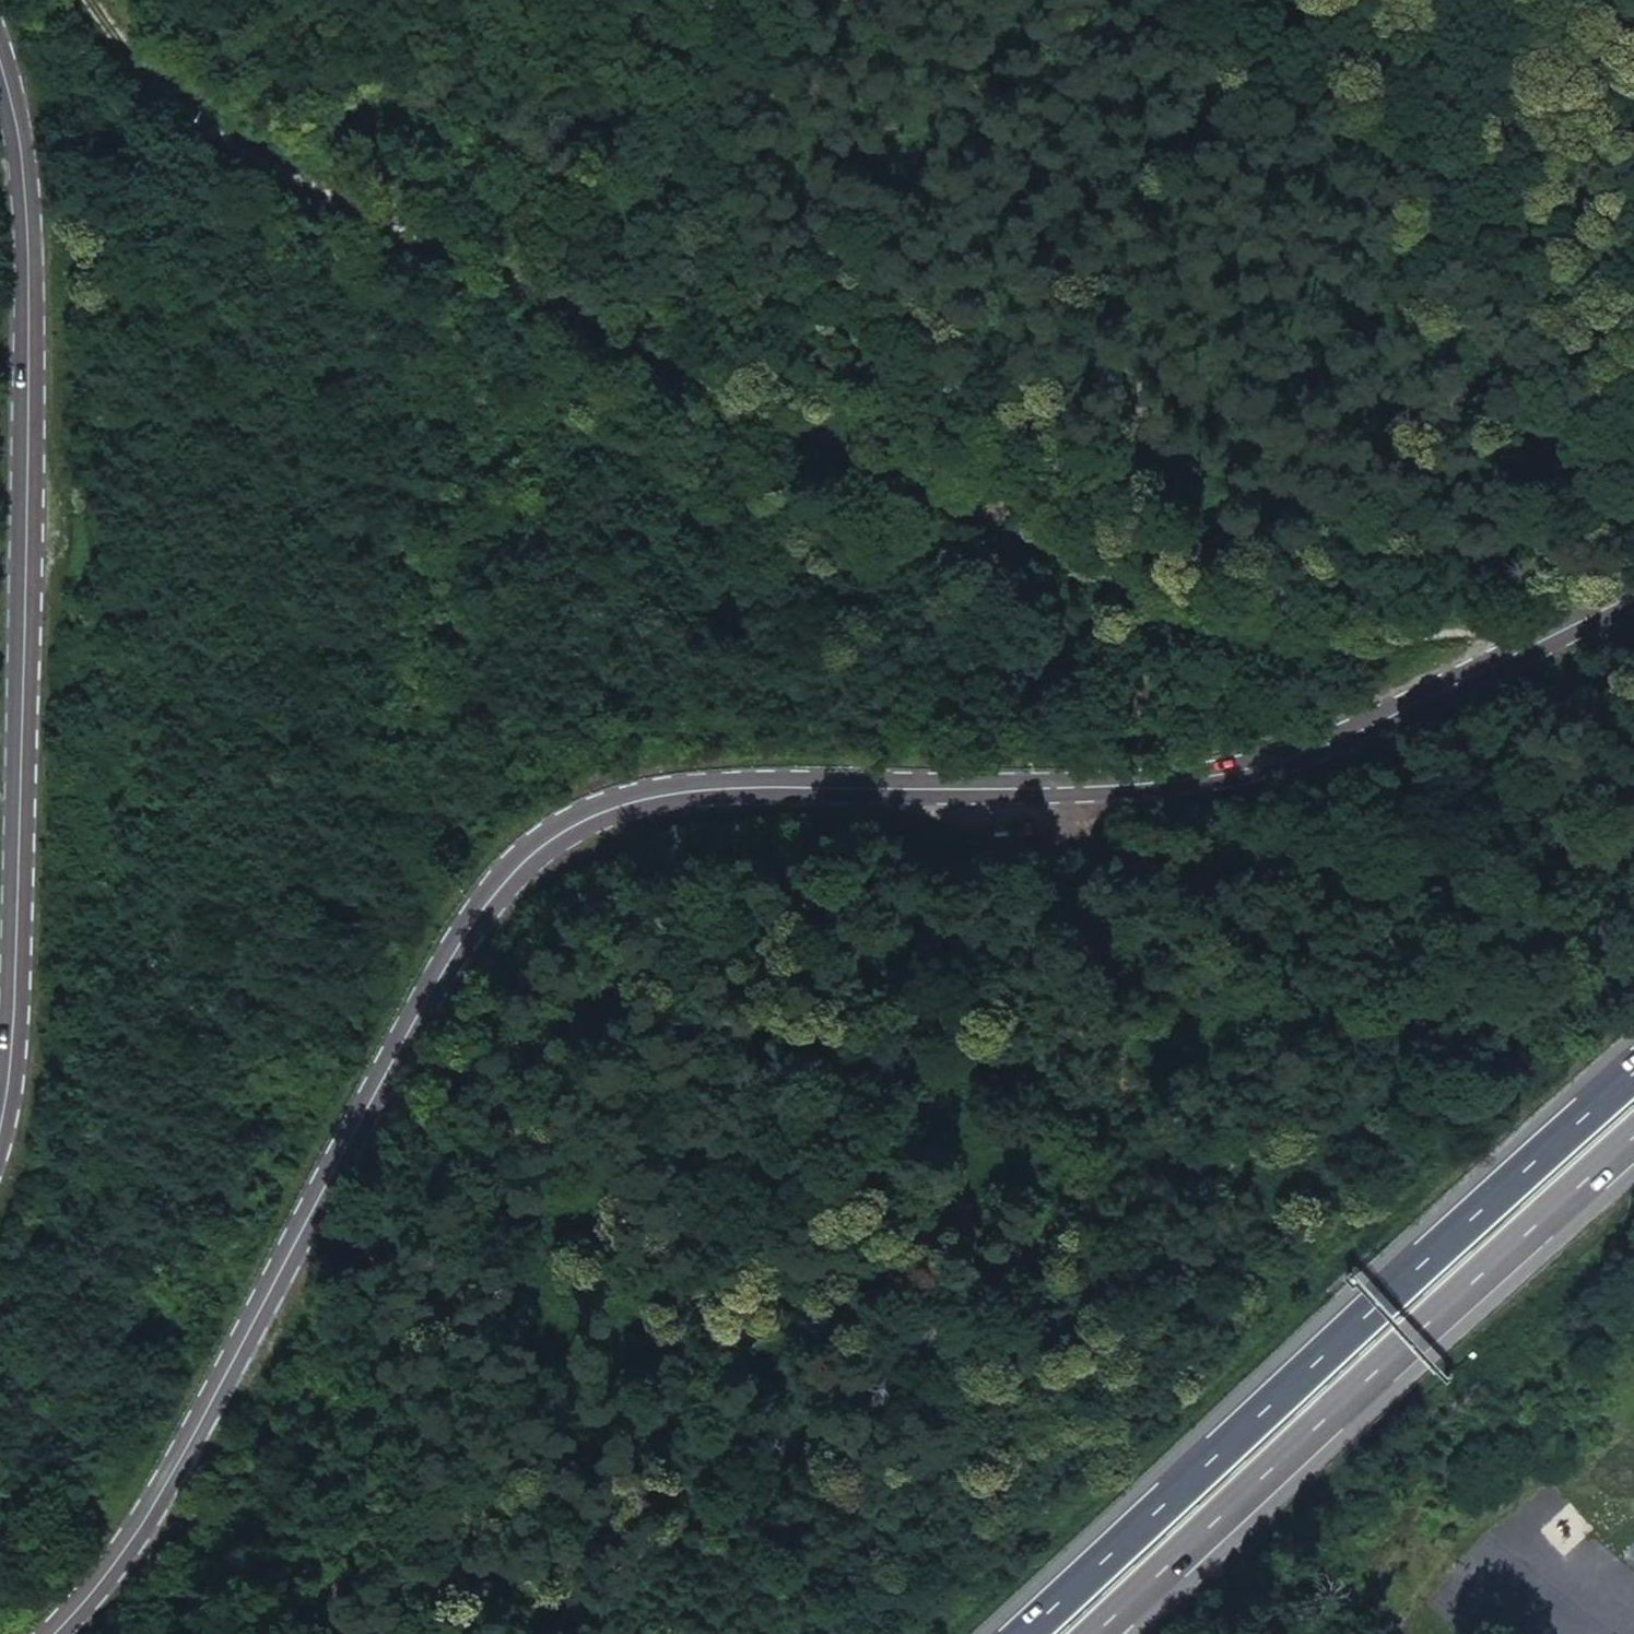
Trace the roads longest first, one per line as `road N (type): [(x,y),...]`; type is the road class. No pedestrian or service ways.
road 1 (tertiary): [(1633,584),(1274,753),(1124,784),(796,782),(685,790),(582,815),(495,874),(411,999),(157,1484),(92,1582),(46,1633)]
road 2 (tertiary): [(0,1081),(27,214),(0,95)]
road 3 (trunk): [(1633,1066),(1013,1633)]
road 4 (trunk): [(1075,1633),(1633,1127)]

